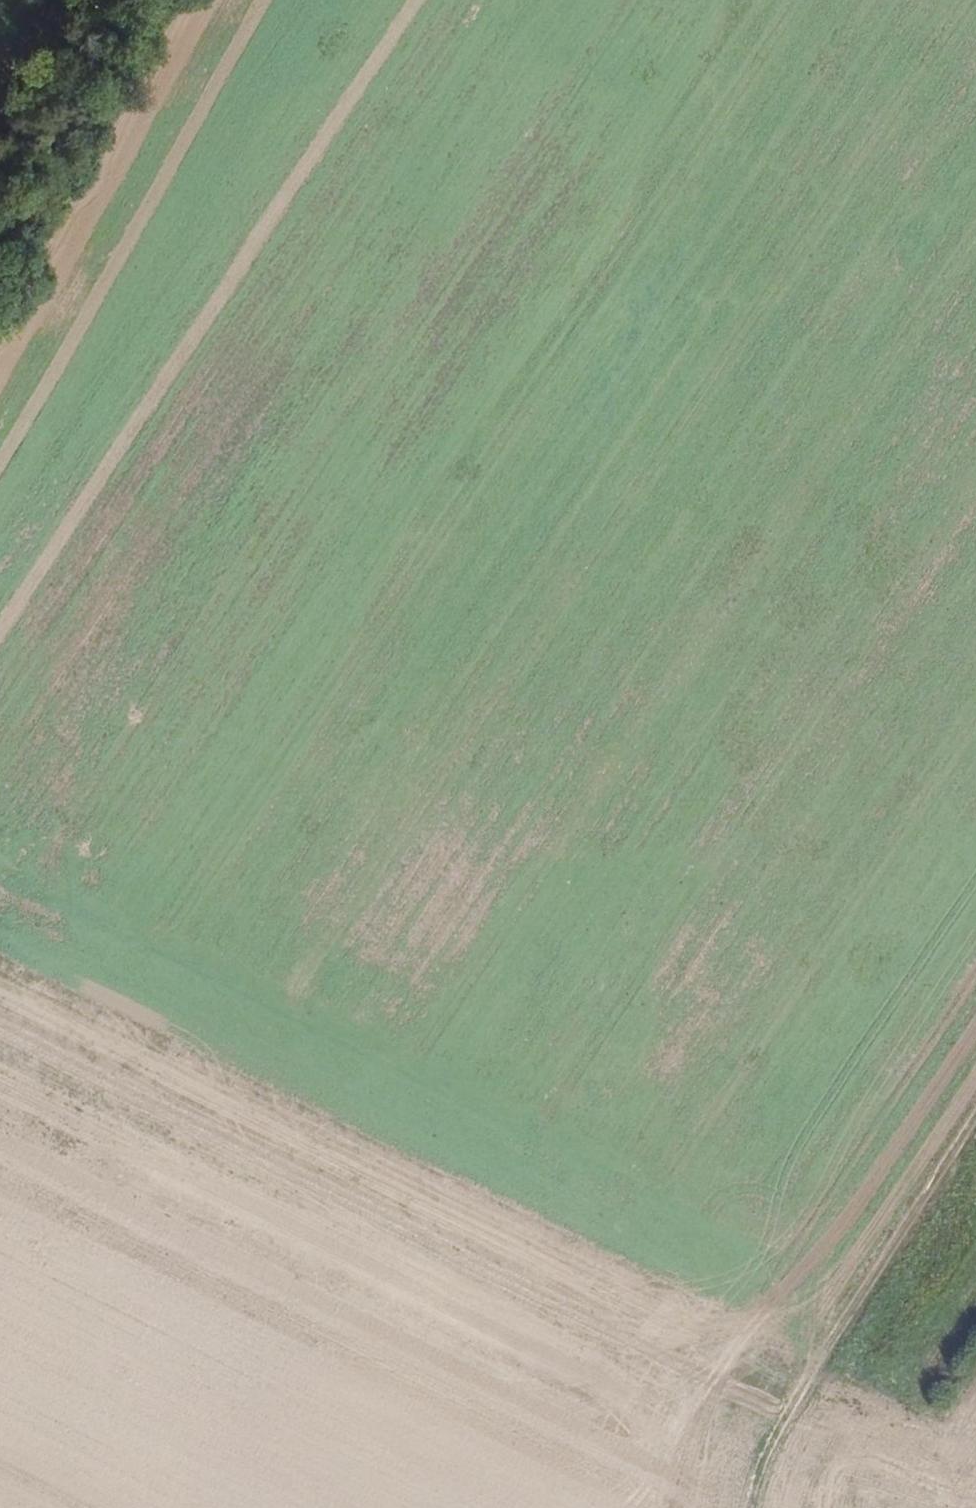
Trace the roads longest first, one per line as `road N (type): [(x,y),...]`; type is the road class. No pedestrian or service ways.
road 1 (track): [(752,1507),(759,1469),(801,1391),(975,1125)]

